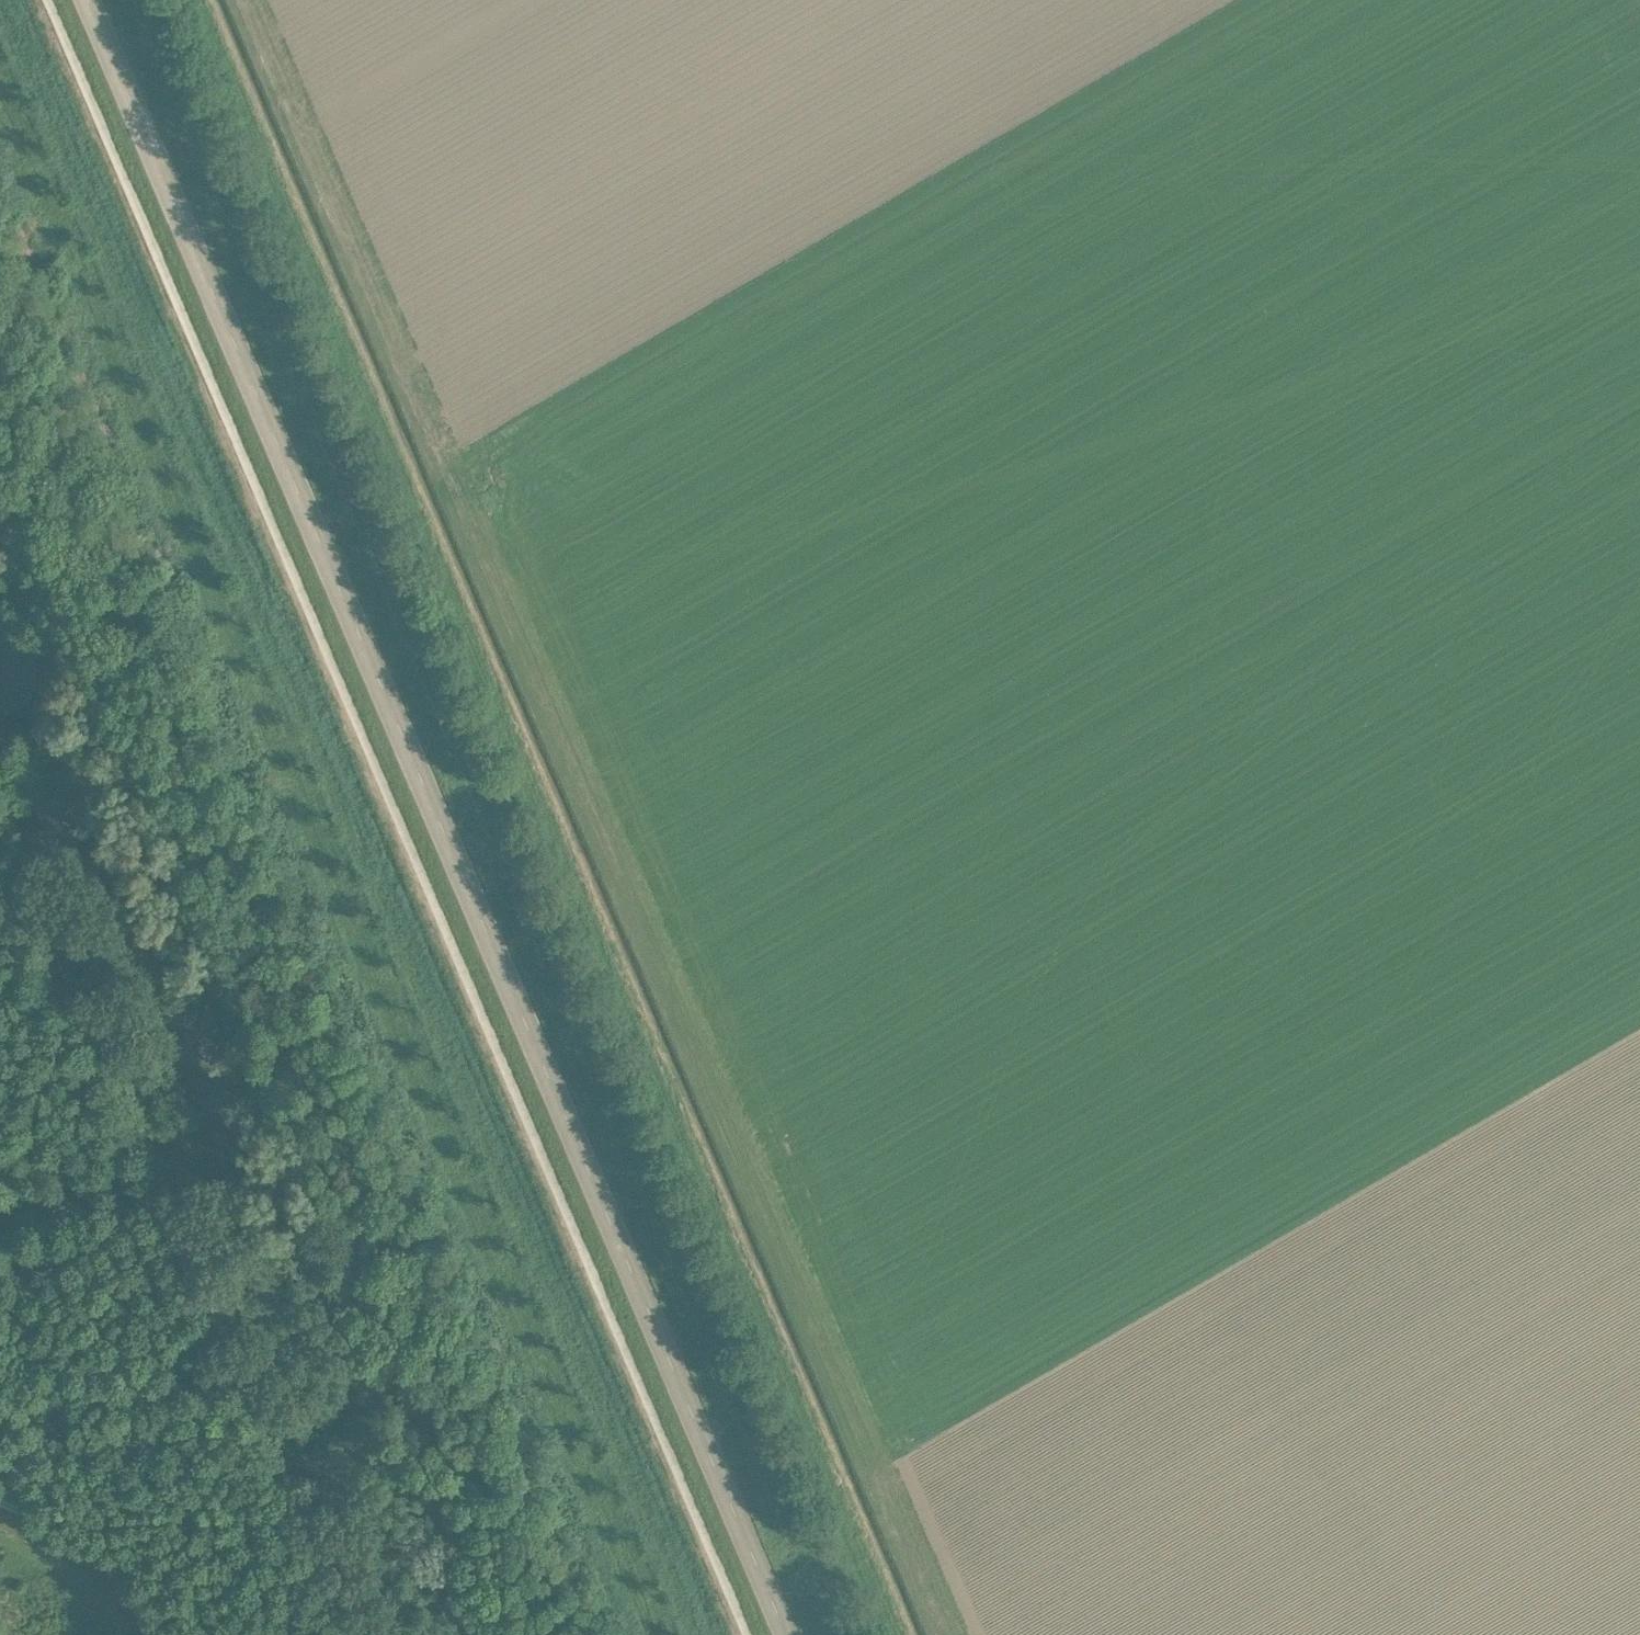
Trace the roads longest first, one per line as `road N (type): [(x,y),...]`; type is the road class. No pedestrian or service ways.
road 1 (tertiary): [(92,0),(786,1634)]

